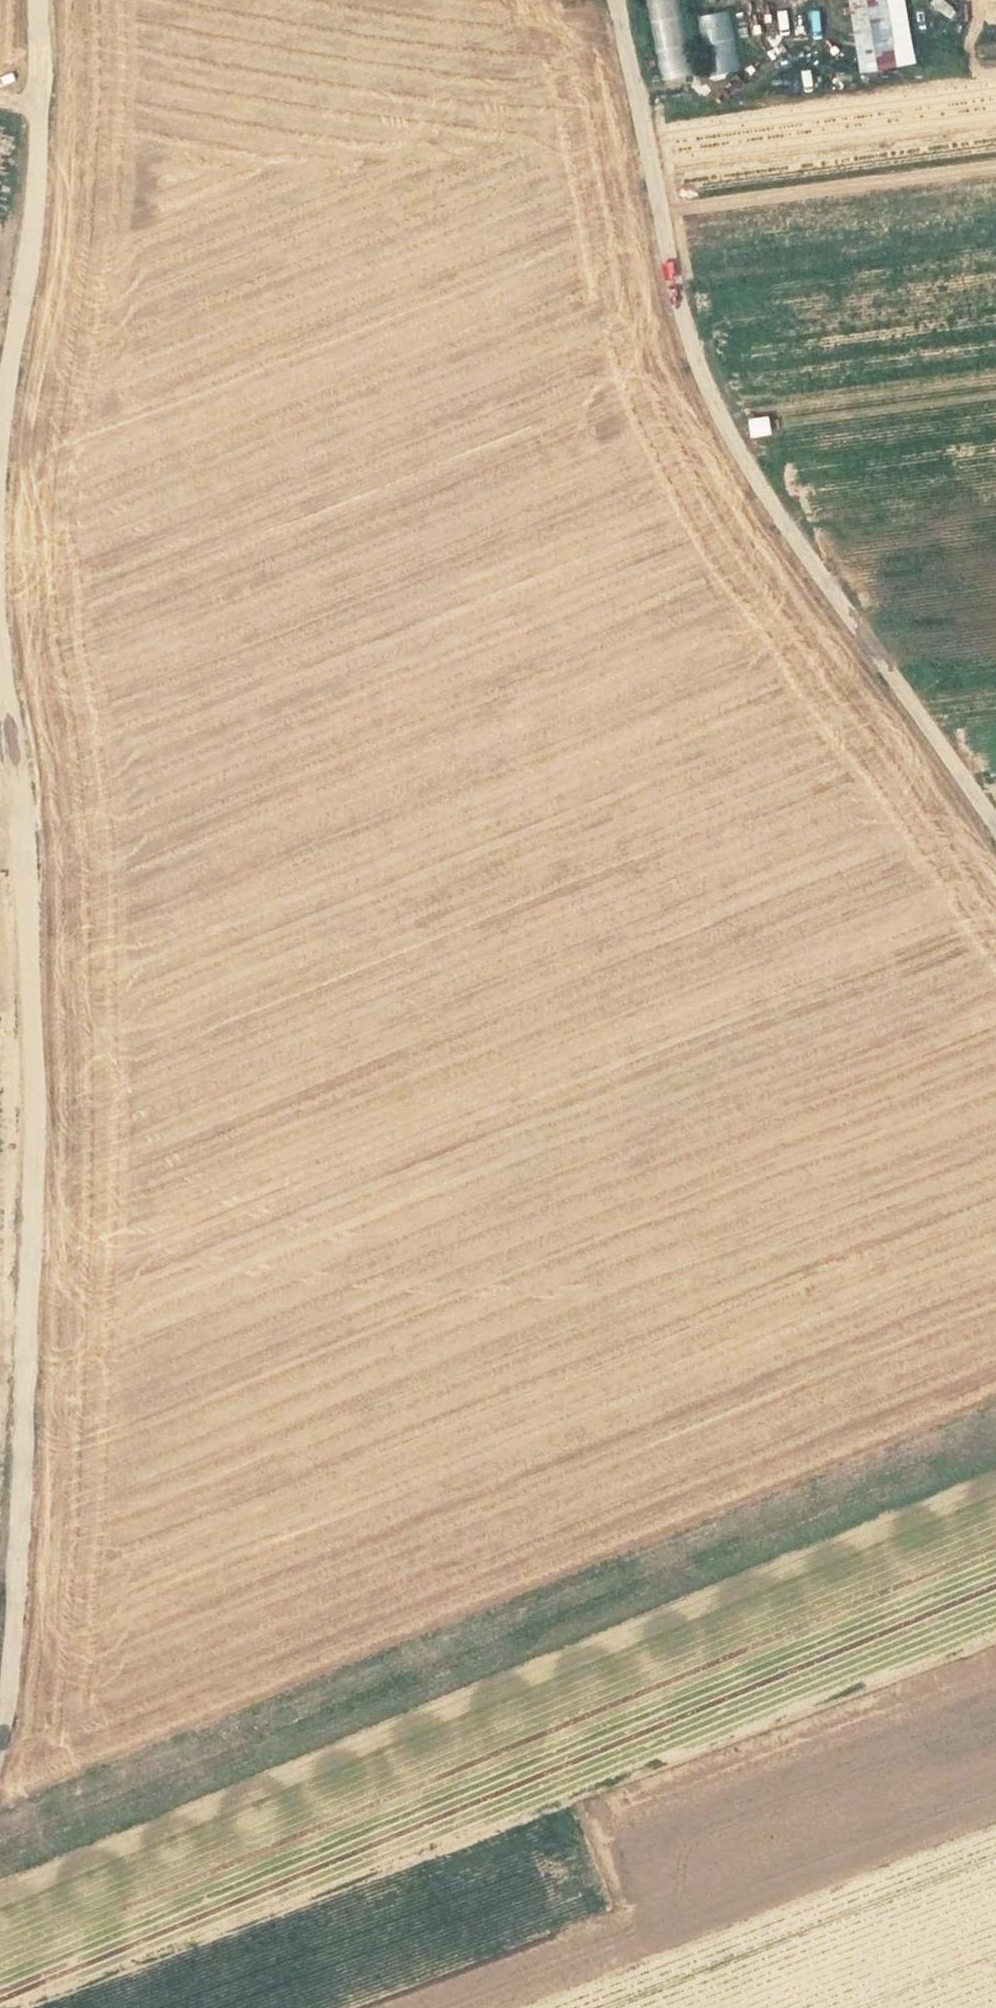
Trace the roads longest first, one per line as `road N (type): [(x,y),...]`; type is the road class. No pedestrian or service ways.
road 1 (unclassified): [(0,557),(25,802),(37,1126),(19,1594),(0,1731)]
road 2 (track): [(995,826),(764,492),(712,394),(665,249),(615,0)]
road 3 (unclassified): [(38,0),(31,260),(0,475)]

